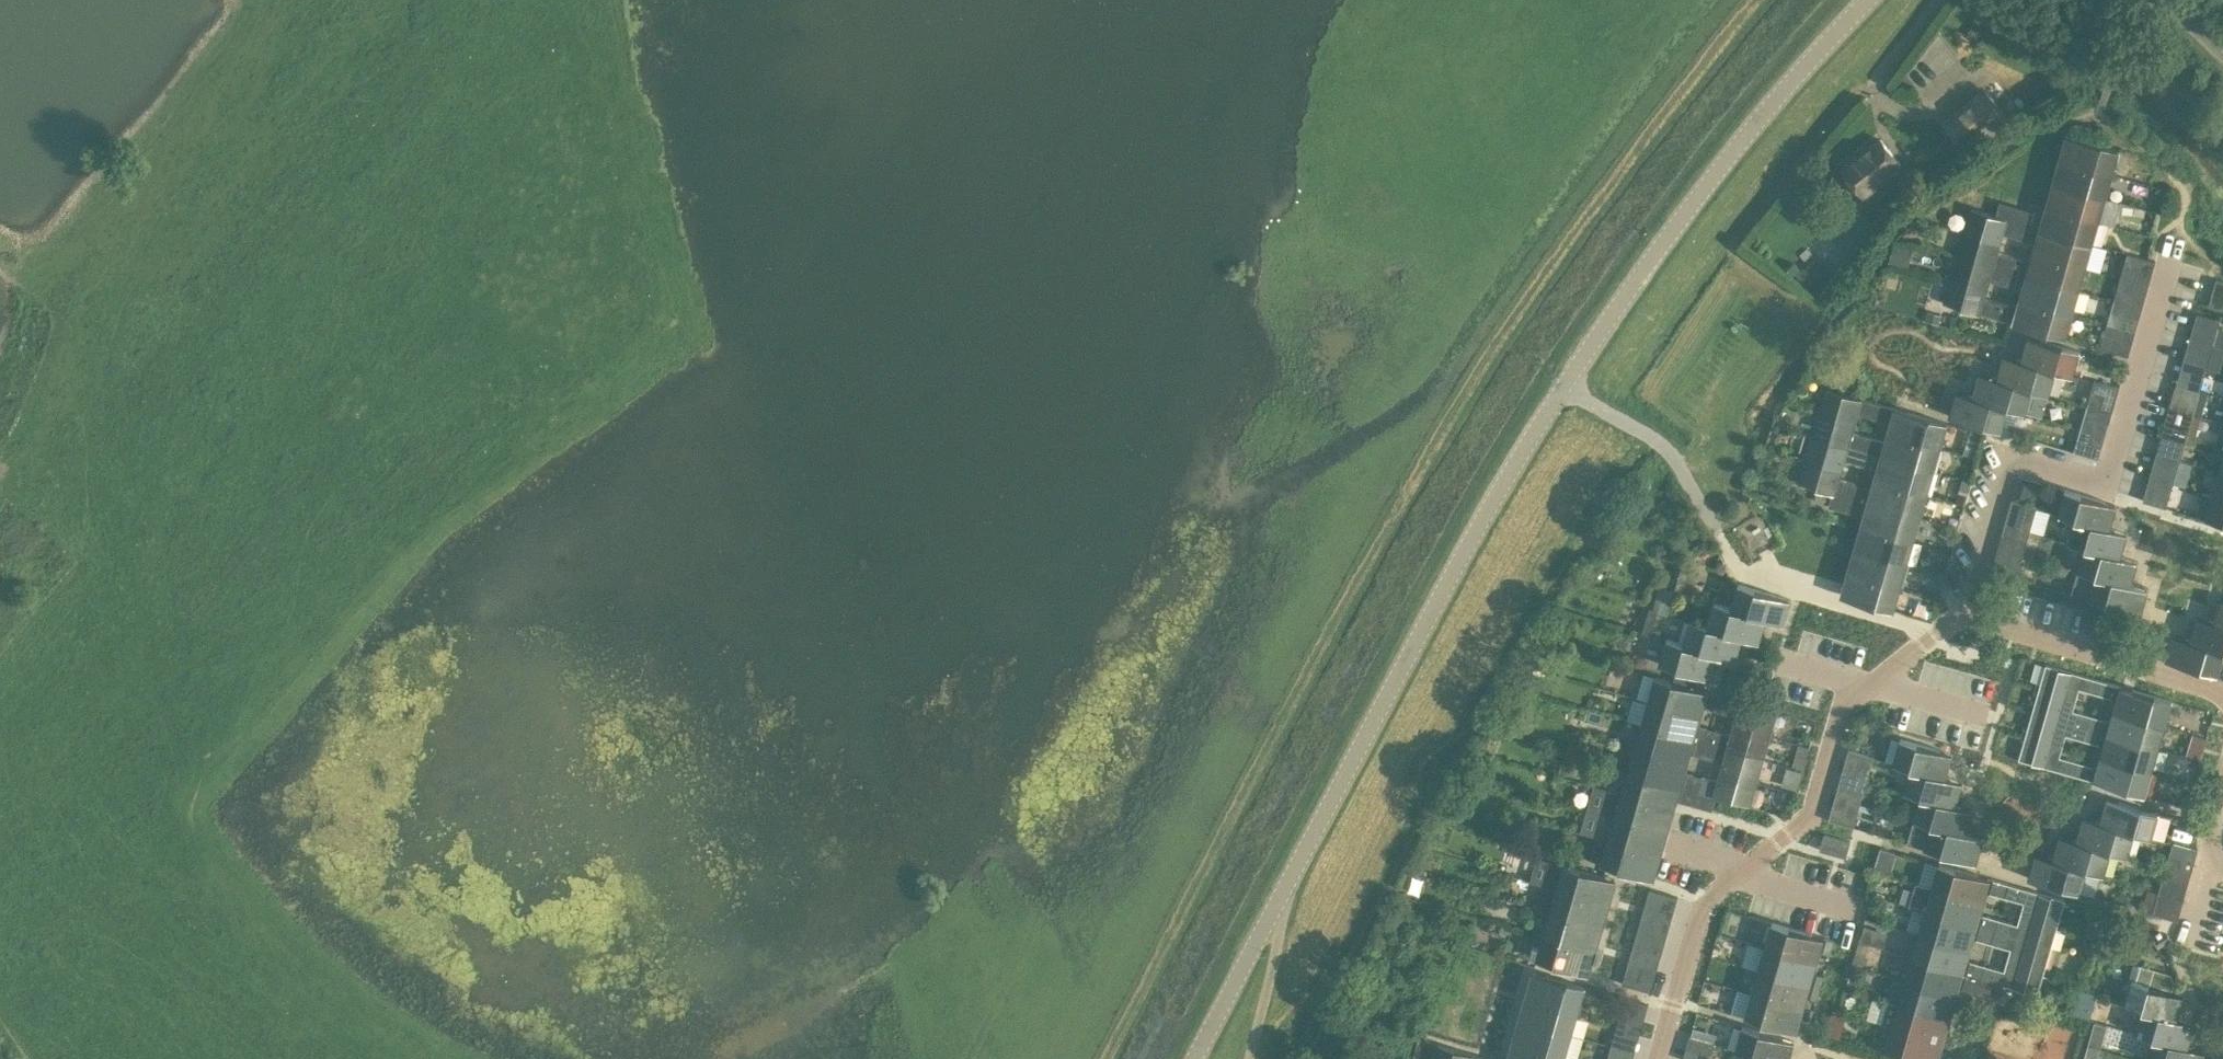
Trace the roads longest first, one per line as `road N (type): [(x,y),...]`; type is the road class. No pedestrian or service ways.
road 1 (tertiary): [(1291,874),(1493,501),(1598,329),(1861,0)]
road 2 (residential): [(1660,1058),(1709,894),(1812,816),(1840,715),(1944,633)]
road 3 (residential): [(1944,633),(2000,452),(2104,476),(2122,458),(2175,265)]
road 4 (residential): [(2222,692),(1981,618),(1944,633)]
road 5 (tertiary): [(1193,1058),(1291,874)]
road 6 (unclassified): [(1252,1058),(1291,874)]

